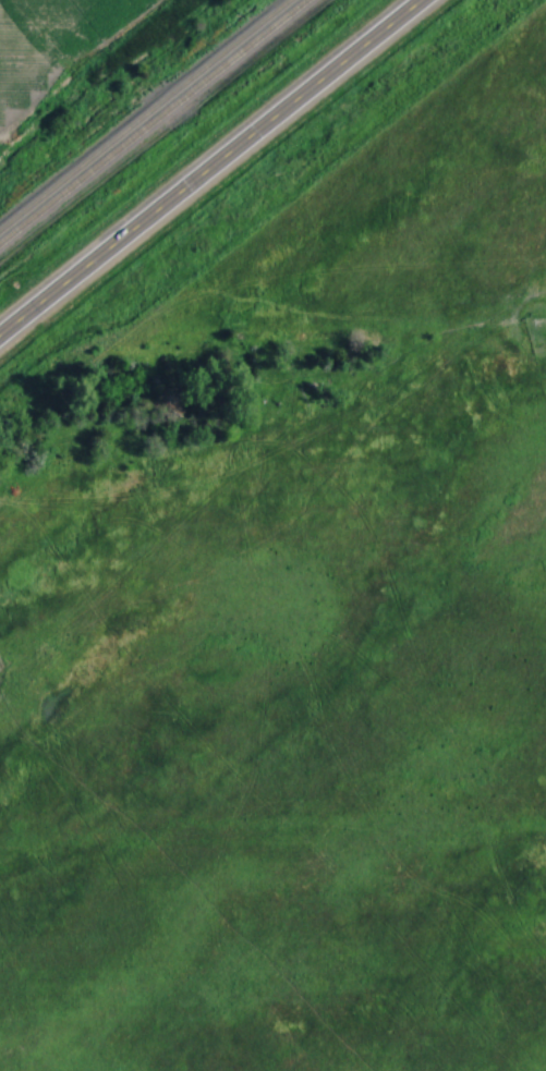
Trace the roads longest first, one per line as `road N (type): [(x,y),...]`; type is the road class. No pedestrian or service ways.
road 1 (primary): [(0,334),(422,0)]

